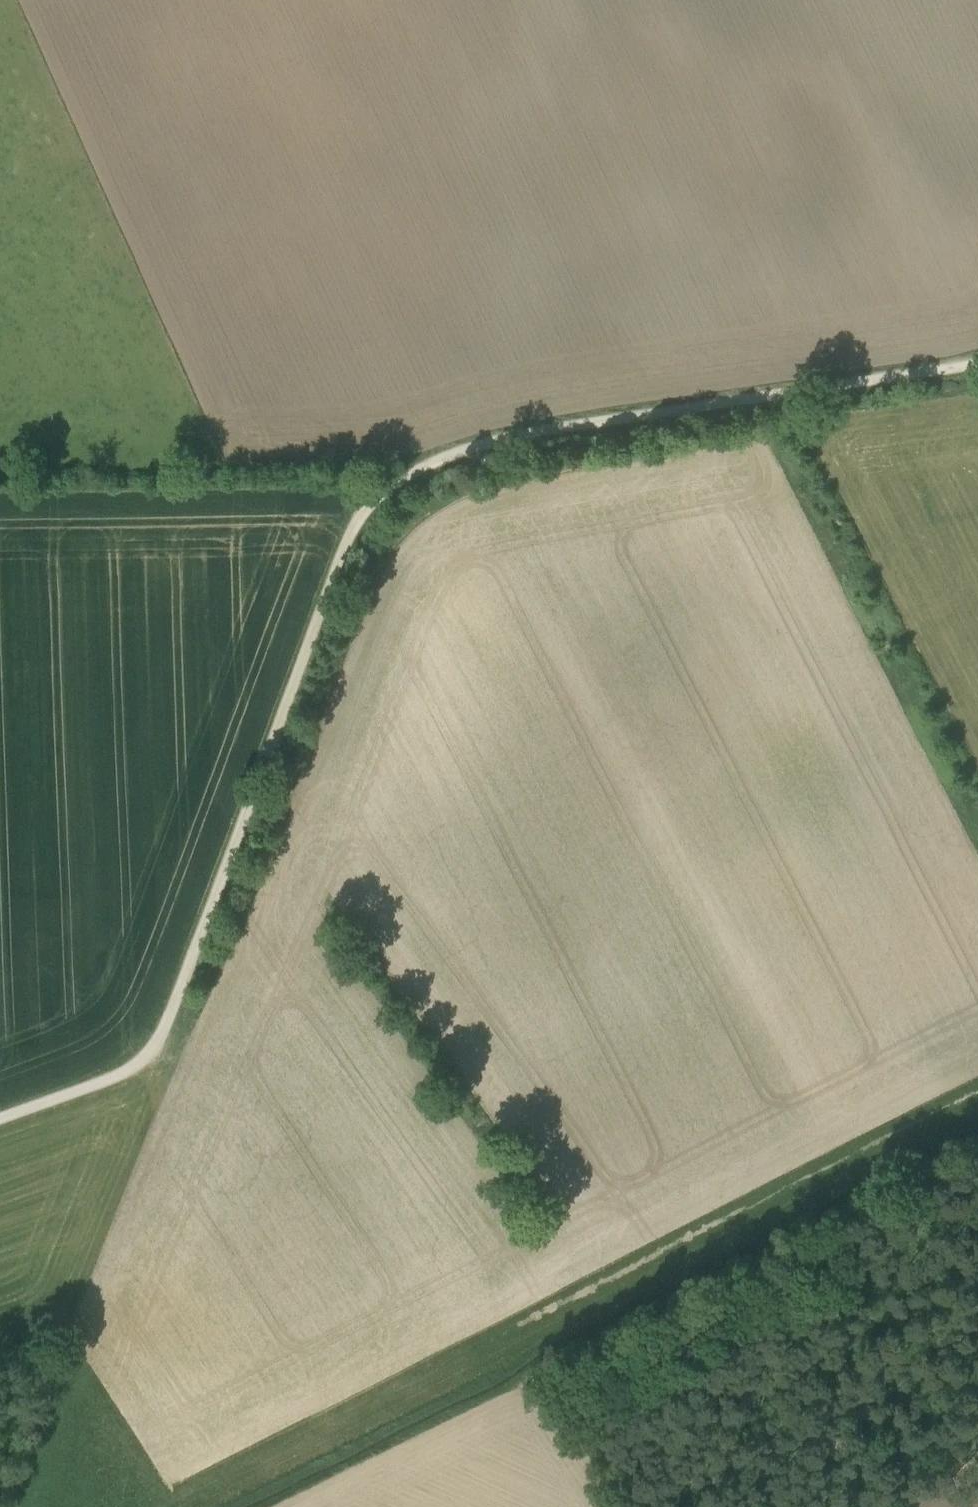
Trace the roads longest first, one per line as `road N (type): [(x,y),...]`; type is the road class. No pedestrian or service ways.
road 1 (track): [(0,1116),(132,1064),(165,1033),(354,543),(399,481),(488,440),(977,356)]

